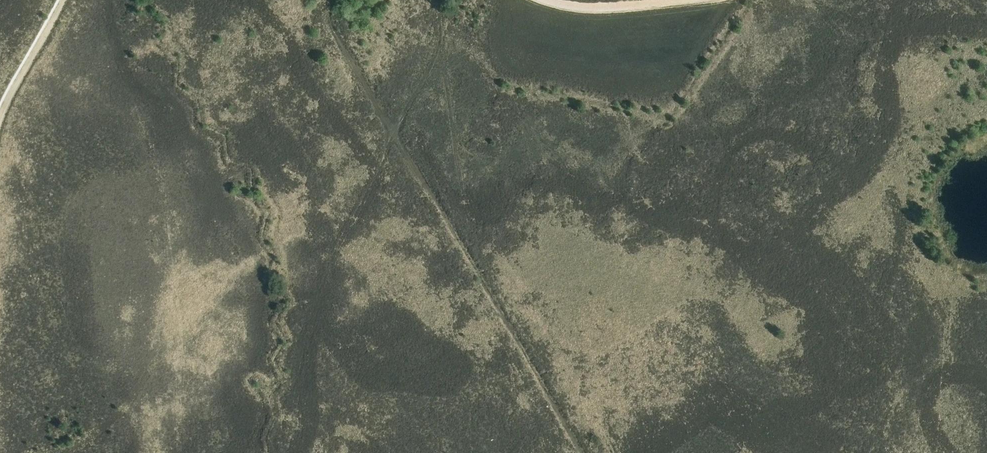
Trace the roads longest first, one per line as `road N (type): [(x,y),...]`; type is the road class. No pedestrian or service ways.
road 1 (track): [(544,0),(573,8),(689,0)]
road 2 (track): [(63,0),(0,121)]

